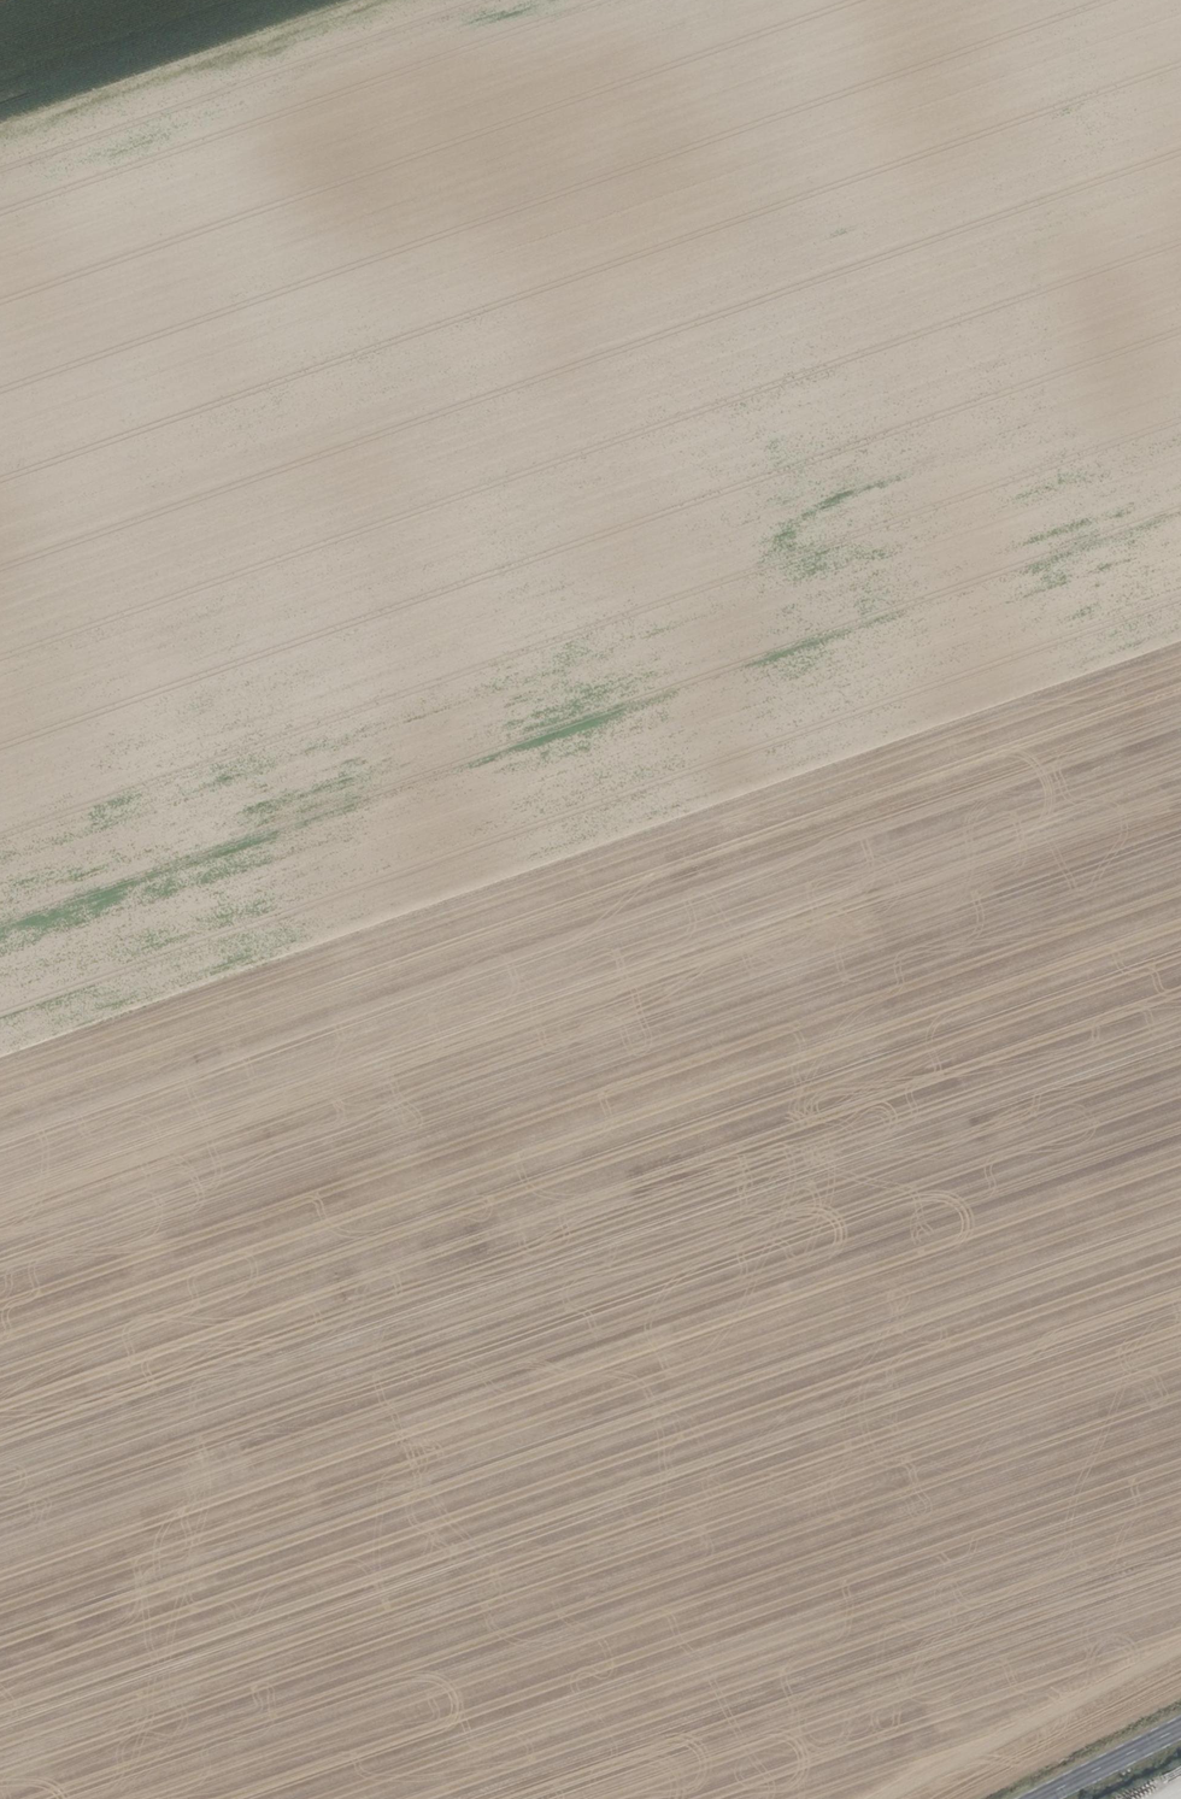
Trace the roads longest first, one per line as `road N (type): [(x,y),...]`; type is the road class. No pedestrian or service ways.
road 1 (tertiary): [(1034,1798),(1180,1725)]

